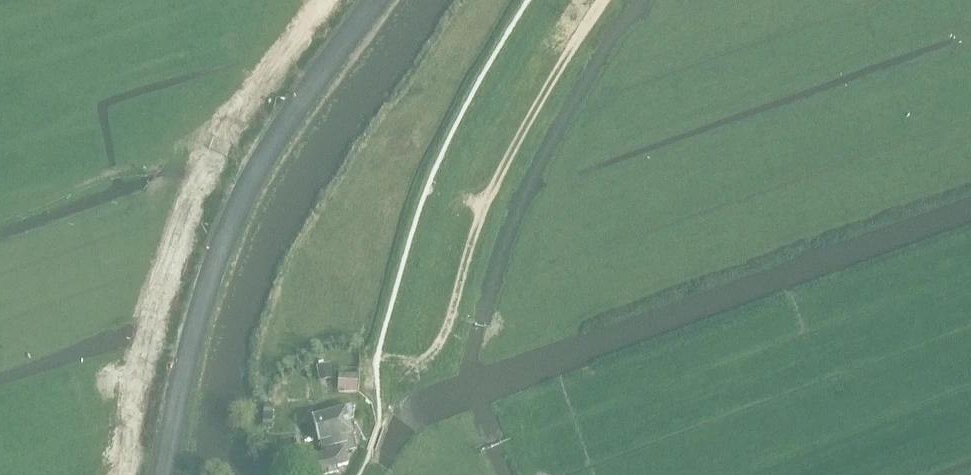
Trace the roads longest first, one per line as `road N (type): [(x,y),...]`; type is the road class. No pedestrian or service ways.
road 1 (secondary): [(167,474),(195,342),(251,190),(375,0)]

